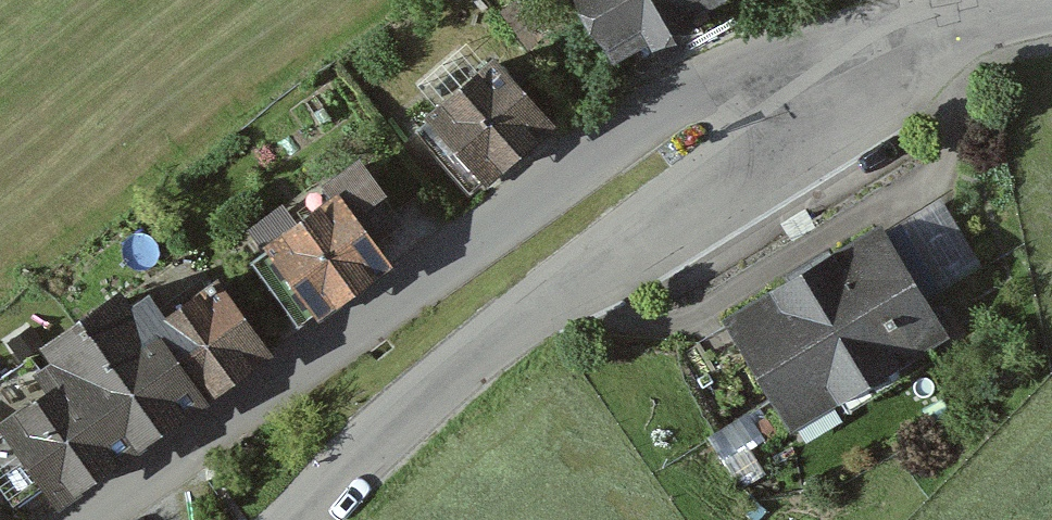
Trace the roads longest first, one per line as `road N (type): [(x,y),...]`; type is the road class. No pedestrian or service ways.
road 1 (tertiary): [(76,519),(663,101),(740,75),(822,71)]
road 2 (tertiary): [(822,71),(785,123),(731,173),(488,342),(292,519)]
road 3 (tertiary): [(1051,1),(973,13),(822,71)]

